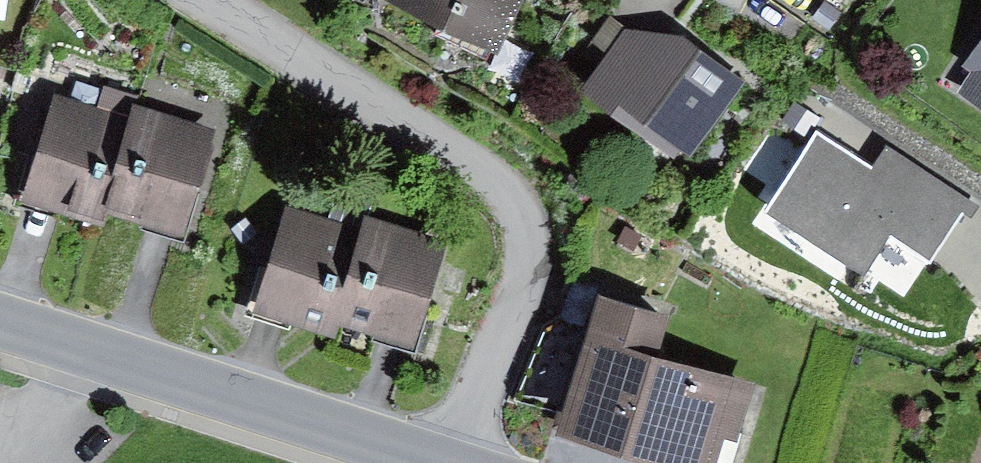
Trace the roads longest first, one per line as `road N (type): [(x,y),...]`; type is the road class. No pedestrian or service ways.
road 1 (residential): [(448,462),(527,264),(522,215),(499,180),(428,128),(216,0)]
road 2 (tertiary): [(0,318),(421,462)]

